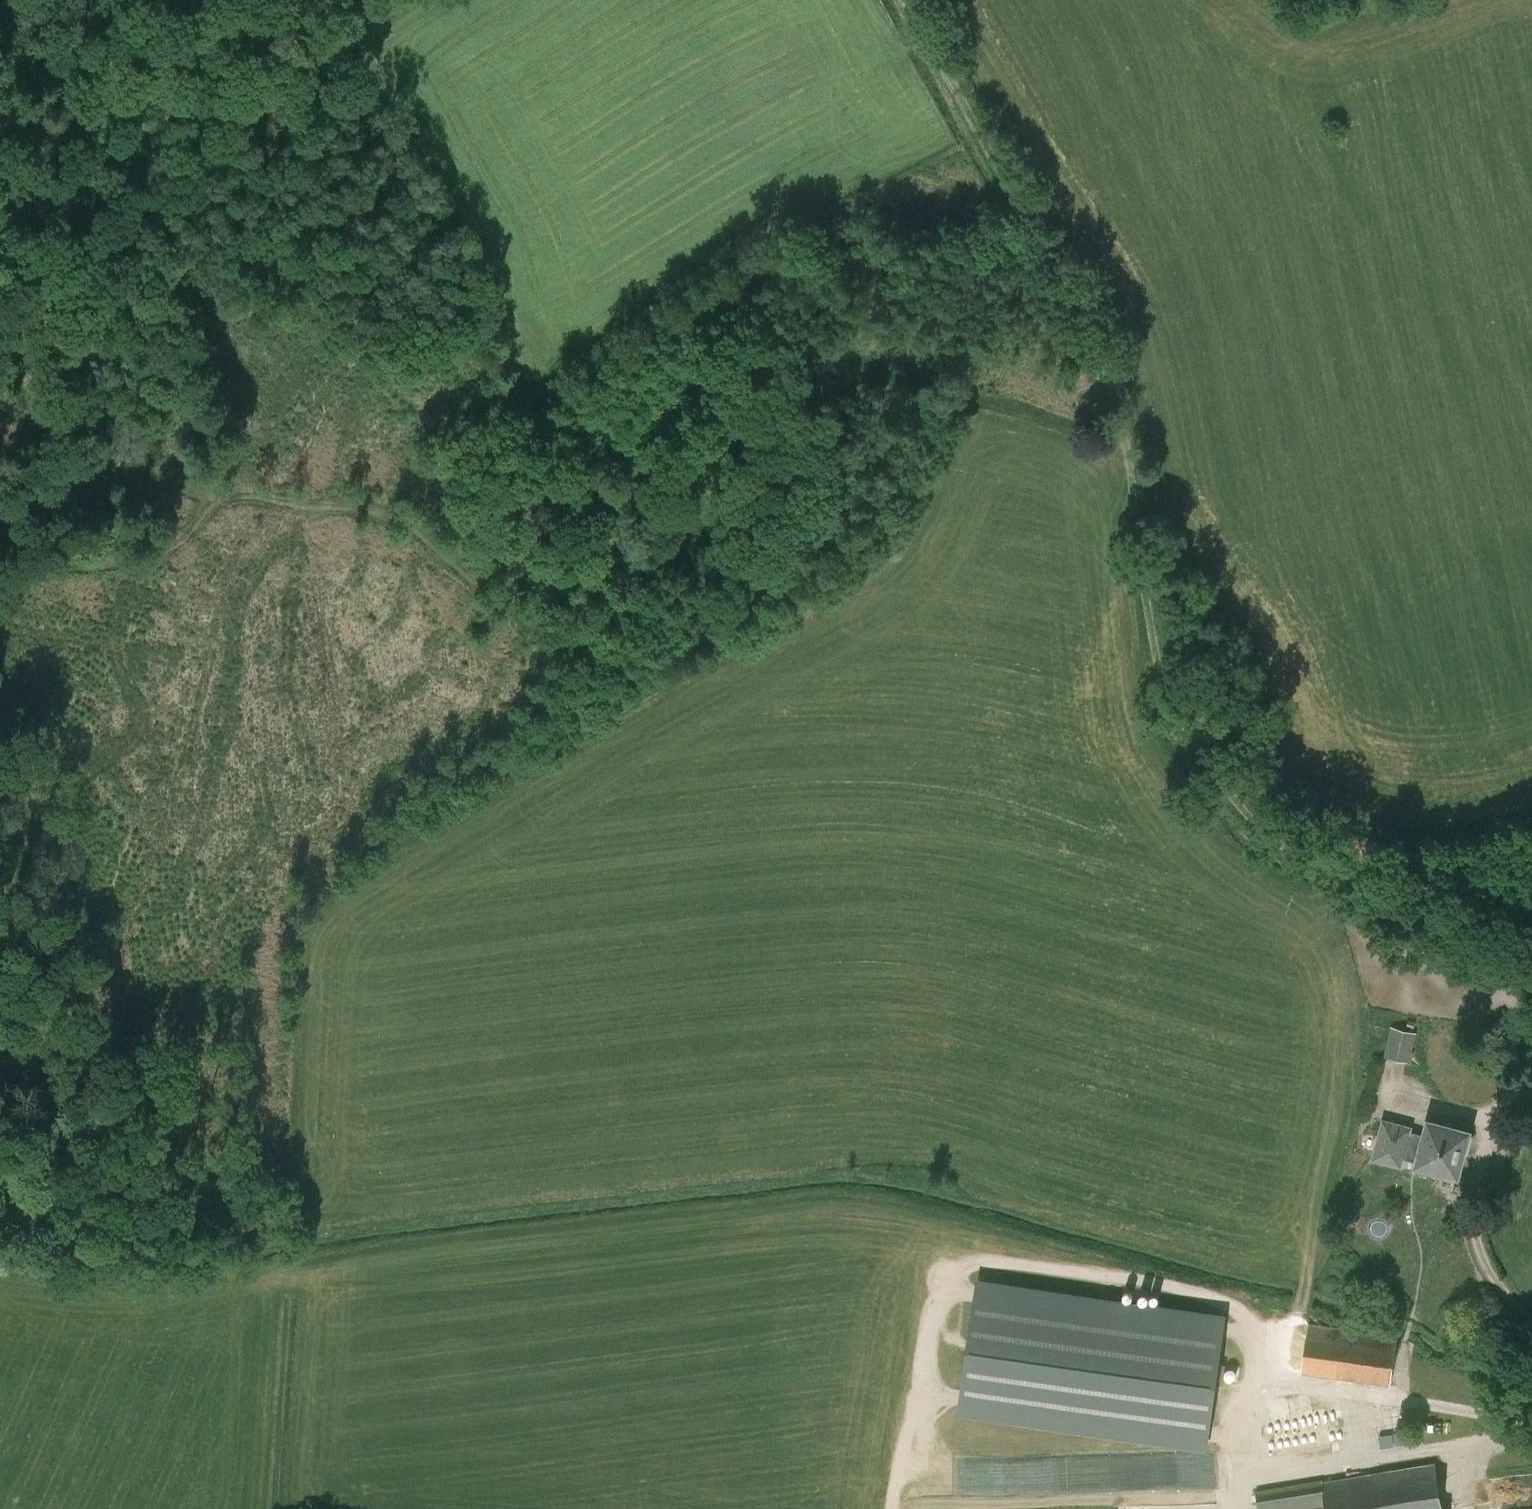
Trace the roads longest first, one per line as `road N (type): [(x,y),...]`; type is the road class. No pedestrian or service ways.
road 1 (track): [(1531,955),(1273,832),(1212,773),(1178,704),(1119,402),(1064,261),(919,0)]

